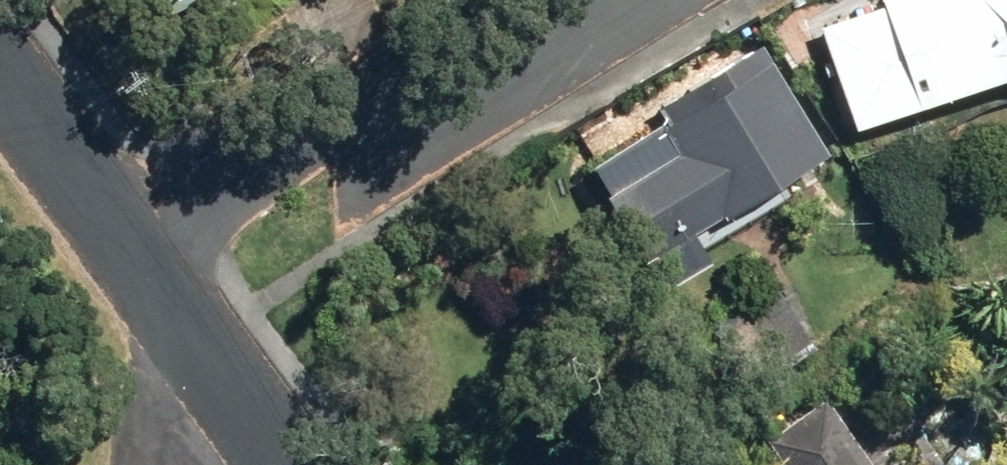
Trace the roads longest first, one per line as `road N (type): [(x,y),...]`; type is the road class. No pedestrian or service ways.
road 1 (residential): [(153,245),(543,0)]
road 2 (residential): [(153,245),(299,464)]
road 3 (residential): [(0,40),(153,245)]

